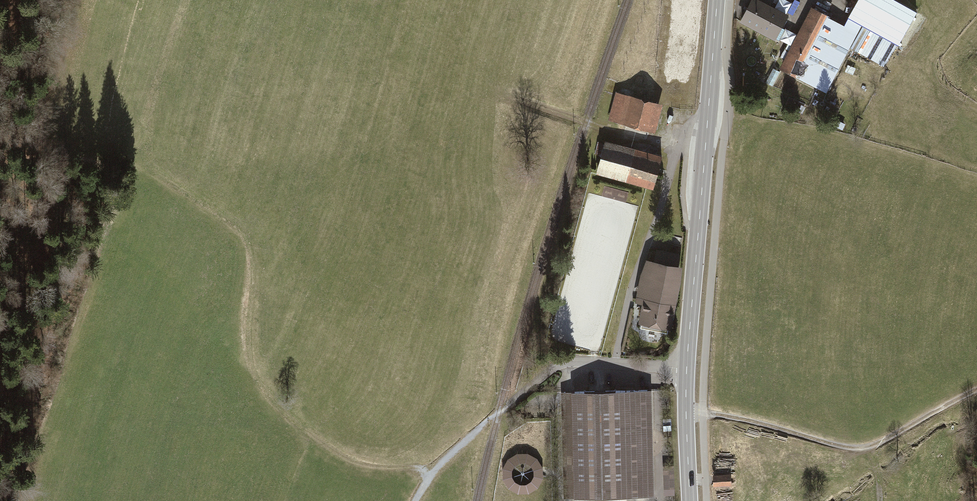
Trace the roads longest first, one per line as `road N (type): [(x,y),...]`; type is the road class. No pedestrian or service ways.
road 1 (secondary): [(686,369),(717,0)]
road 2 (unclassified): [(415,500),(443,461),(564,363),(686,369)]
road 3 (track): [(431,474),(352,461),(279,407),(250,359),(254,265)]
road 4 (track): [(686,414),(739,419),(864,451),(976,393)]
road 5 (secondary): [(690,500),(686,369)]

